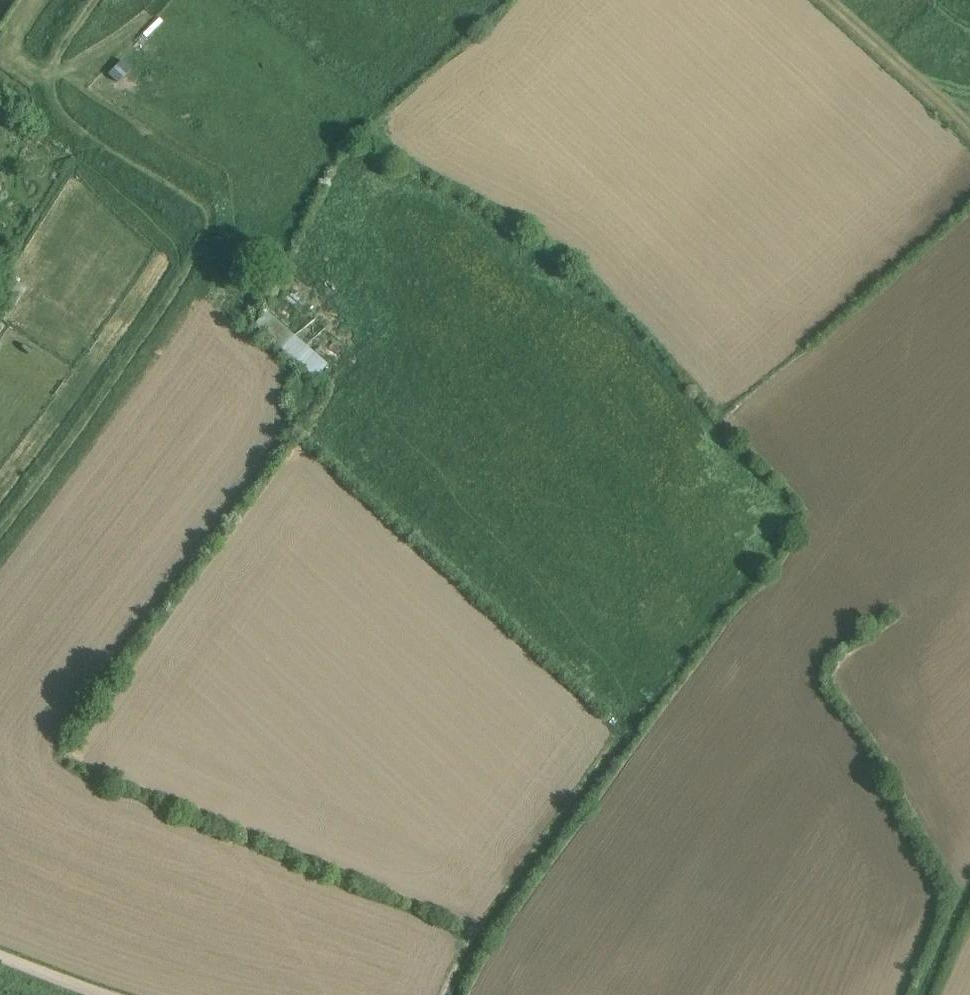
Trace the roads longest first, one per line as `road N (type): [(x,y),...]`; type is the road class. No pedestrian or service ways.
road 1 (track): [(42,0),(15,54),(34,76),(57,80),(101,60)]

